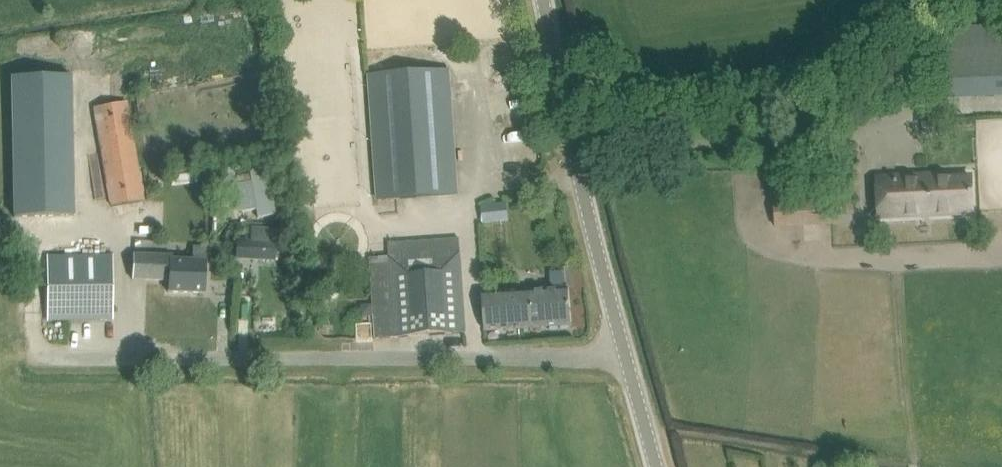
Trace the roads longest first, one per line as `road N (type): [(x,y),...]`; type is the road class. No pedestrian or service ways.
road 1 (residential): [(626,357),(32,358)]
road 2 (tertiary): [(626,357),(544,0)]

